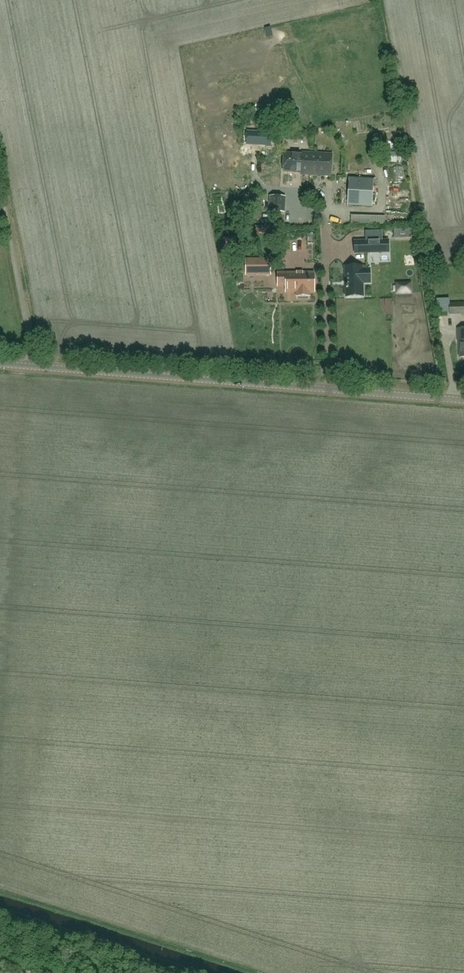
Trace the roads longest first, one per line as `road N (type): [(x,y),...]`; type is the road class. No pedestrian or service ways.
road 1 (unclassified): [(463,401),(0,364)]

